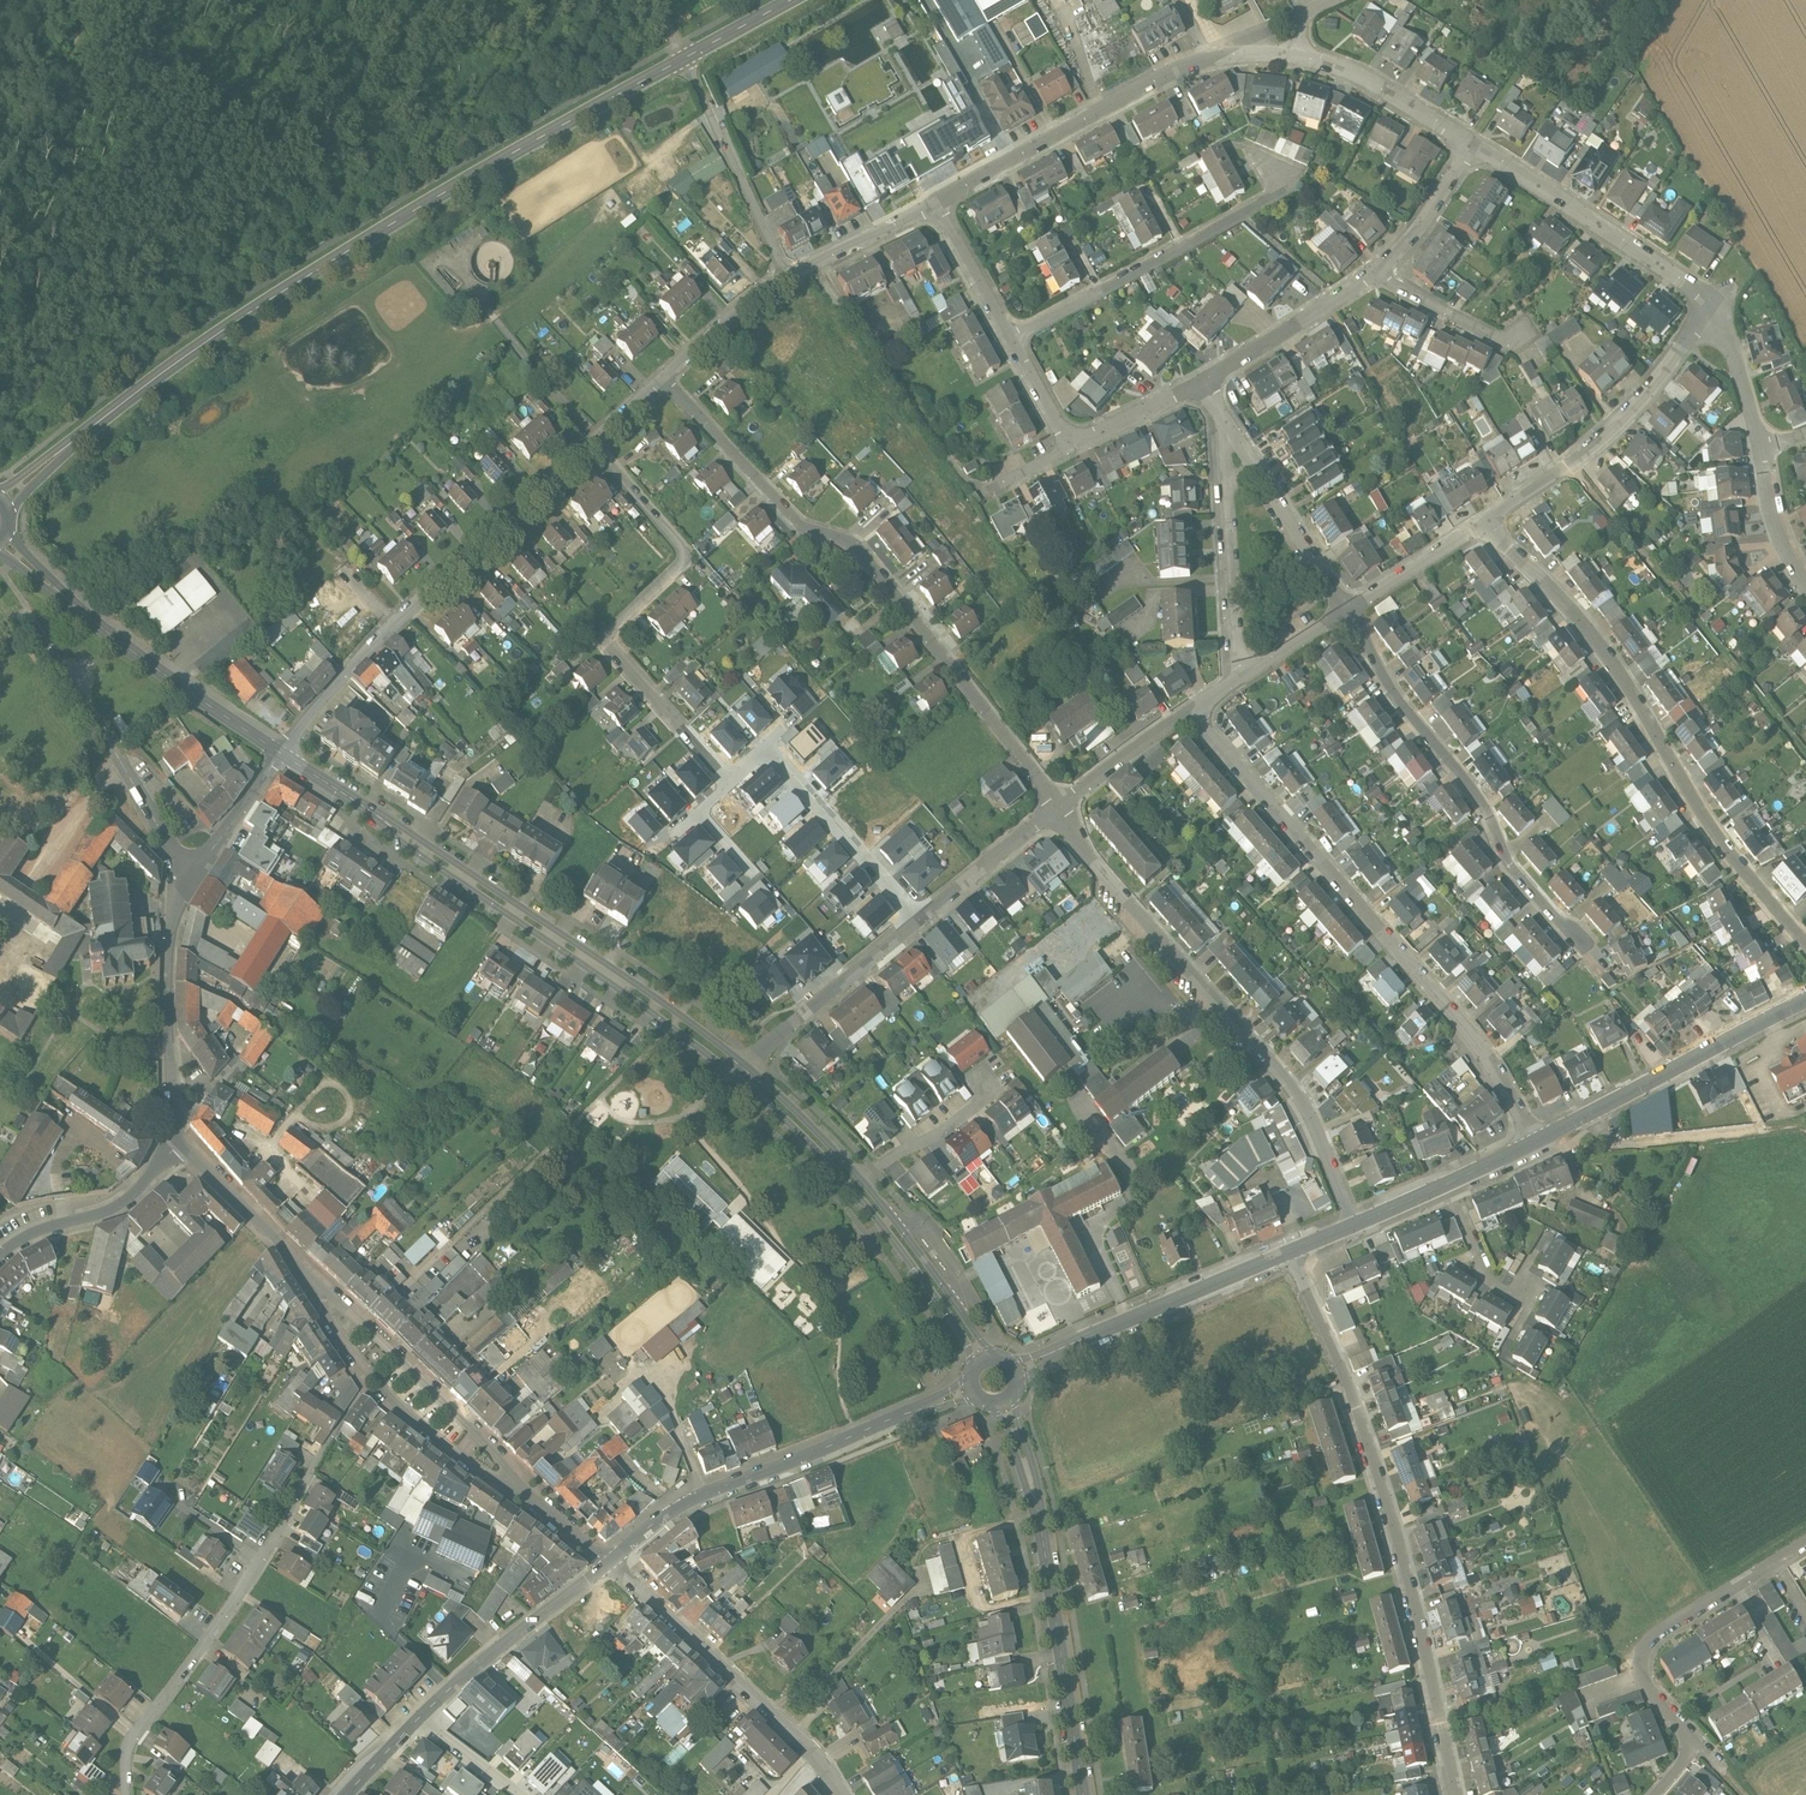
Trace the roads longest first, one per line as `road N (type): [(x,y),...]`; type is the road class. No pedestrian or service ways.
road 1 (tertiary): [(58,454),(343,259),(792,0)]
road 2 (residential): [(661,379),(789,525),(851,545),(1057,812)]
road 3 (residential): [(1451,1794),(1361,1419),(1288,1255)]
road 4 (residential): [(1534,1144),(1481,1044),(1188,711)]
road 5 (residential): [(1484,519),(1607,653),(1702,818),(1805,946)]
road 6 (residential): [(1057,812),(1290,1088),(1353,1226)]
road 7 (residential): [(588,442),(686,556),(601,640),(730,779)]
road 8 (residential): [(588,442),(393,622),(283,753)]
road 9 (secondary): [(741,1062),(605,963),(385,825)]
road 10 (secondary): [(385,825),(403,845),(728,1072)]
road 11 (residential): [(1346,608),(1396,703),(1481,809),(1510,868),(1579,945)]
road 12 (secondary): [(608,1564),(696,1500),(975,1389)]
road 13 (residential): [(1296,56),(1226,49),(930,203)]
road 14 (secondary): [(1083,1794),(1030,1480),(1004,1400)]
road 15 (secondary): [(728,1072),(812,1146),(882,1226),(977,1367)]
road 16 (residential): [(1004,339),(1269,194),(1288,175),(1244,153)]
road 17 (residential): [(309,1474),(260,1563),(129,1744),(126,1794)]
road 18 (residential): [(1659,1794),(1693,1748),(1643,1687),(1637,1660),(1650,1636),(1774,1562)]
road 19 (residential): [(843,1794),(801,1739),(608,1564)]
road 20 (residential): [(930,203),(787,275),(661,379)]
road 21 (residential): [(305,1274),(372,1377),(407,1414),(496,1480),(522,1490)]
road 22 (residential): [(1484,519),(1615,429),(1711,312)]
road 23 (residential): [(522,1490),(486,1443),(305,1274)]
road 24 (secondary): [(1534,1144),(1805,1001)]
road 25 (secondary): [(1014,1370),(1288,1255)]
road 26 (residential): [(1711,312),(1690,287),(1471,146)]
road 27 (residential): [(183,1144),(173,1127),(169,940),(196,875)]
road 28 (secondary): [(283,753),(68,601)]
road 29 (residential): [(1221,428),(1234,679)]
road 30 (secondary): [(419,1721),(608,1564)]
road 31 (residential): [(196,875),(174,858),(71,680)]
road 32 (residential): [(767,747),(918,922)]
road 33 (residential): [(741,1062),(918,922)]
road 34 (secondary): [(992,1359),(862,1180)]
road 35 (residential): [(1221,428),(1346,608)]
road 36 (residential): [(0,1253),(126,1203),(183,1144)]
road 37 (residential): [(1377,269),(1199,382)]
road 38 (secondary): [(1353,1226),(1534,1144)]
road 39 (residential): [(1471,146),(1355,75),(1296,56)]
road 40 (track): [(0,168),(73,45),(73,12),(85,0)]
road 41 (residential): [(862,1180),(995,1090),(981,1072)]
road 42 (residential): [(1377,269),(1400,292),(1506,343),(1534,328)]
road 43 (residential): [(305,1274),(183,1144)]
road 44 (residential): [(918,922),(1057,812)]
road 45 (secondary): [(862,1180),(741,1062)]
road 46 (residential): [(1057,812),(1188,711)]
road 47 (residential): [(1346,608),(1484,519)]
road 48 (residential): [(1471,146),(1404,246),(1377,269)]
road 49 (residential): [(930,203),(1004,339)]
road 50 (residential): [(196,875),(283,753)]
road 51 (residential): [(1758,446),(1768,515),(1805,586)]
road 52 (residential): [(1711,312),(1732,341),(1758,446)]
road 53 (residential): [(1199,382),(1067,437)]
road 54 (residential): [(1234,679),(1346,608)]
road 55 (secondary): [(385,825),(283,753)]
road 56 (residential): [(419,1721),(518,1794)]

